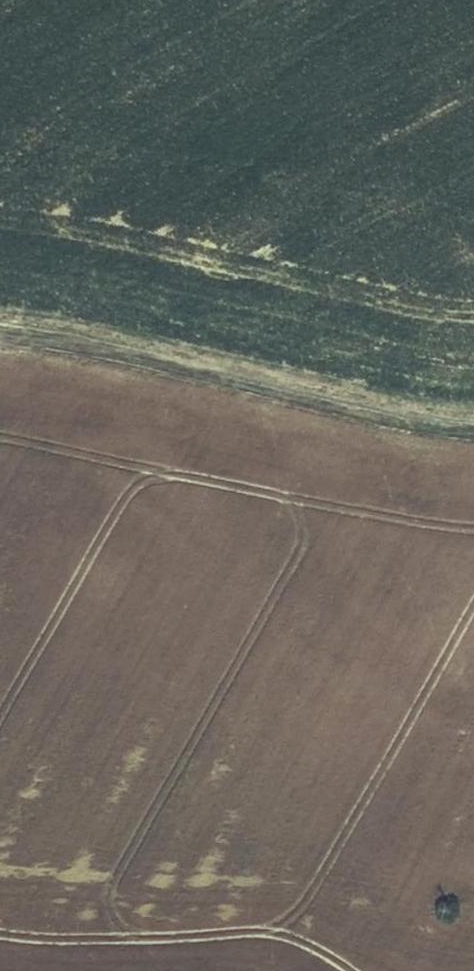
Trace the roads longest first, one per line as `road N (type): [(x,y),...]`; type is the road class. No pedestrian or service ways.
road 1 (track): [(0,330),(473,429)]

